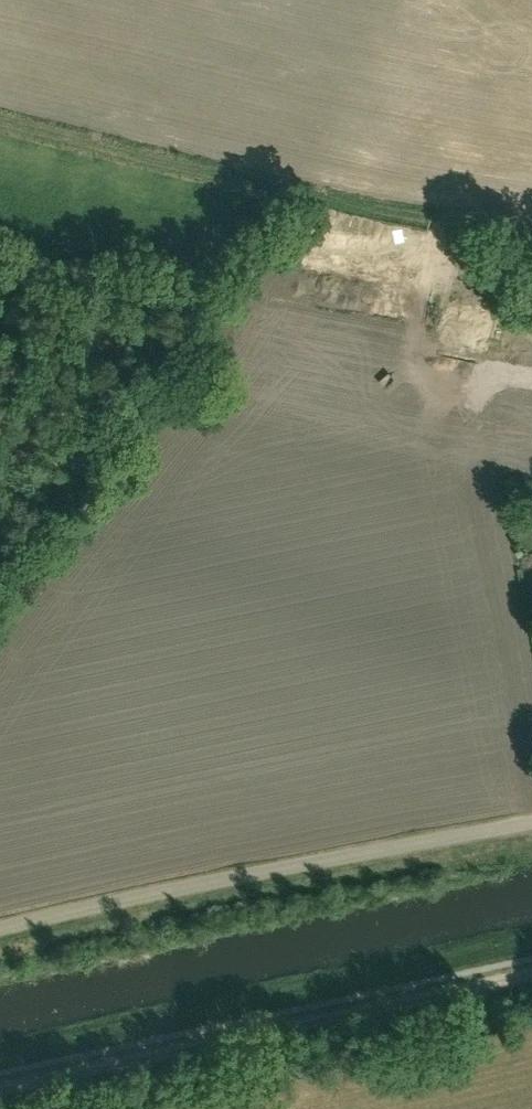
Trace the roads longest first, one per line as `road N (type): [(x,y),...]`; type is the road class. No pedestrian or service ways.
road 1 (track): [(0,1089),(531,975)]
road 2 (track): [(0,929),(531,820)]

